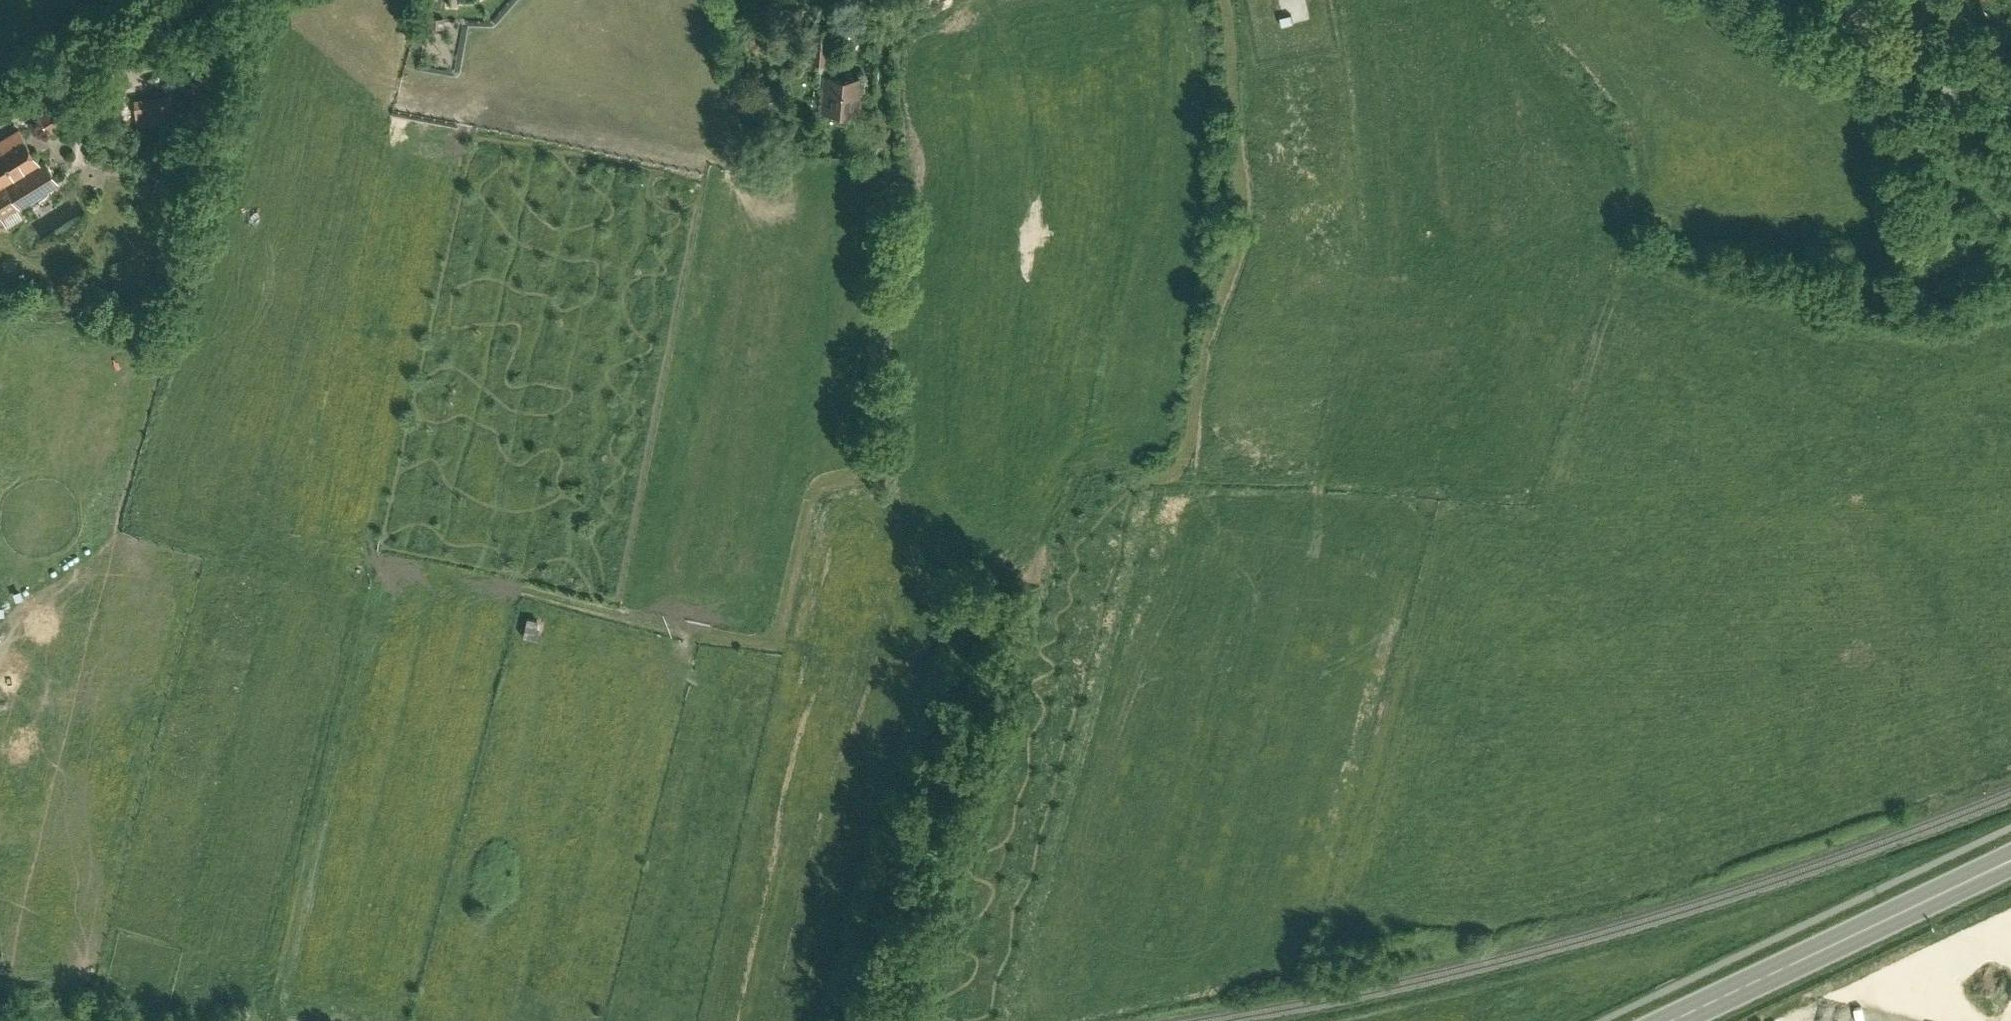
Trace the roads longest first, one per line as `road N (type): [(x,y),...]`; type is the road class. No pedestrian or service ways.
road 1 (secondary): [(2010,866),(1680,1020)]

